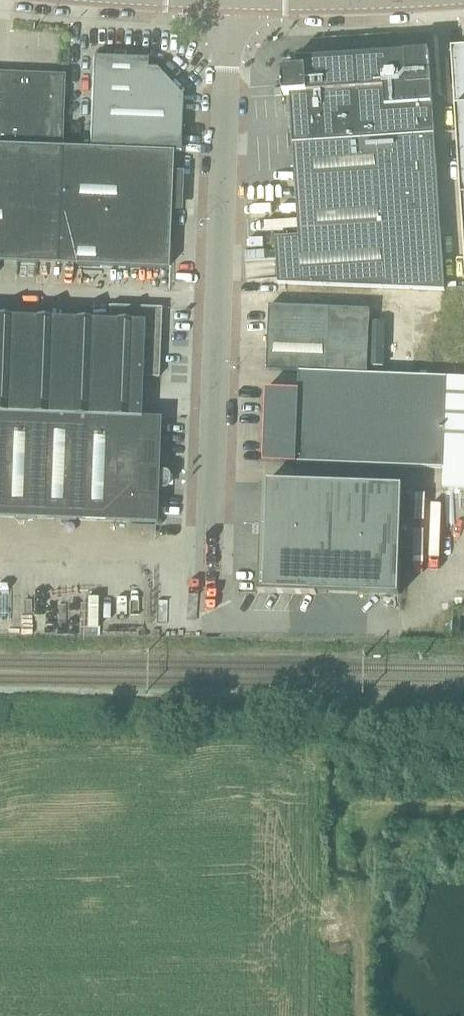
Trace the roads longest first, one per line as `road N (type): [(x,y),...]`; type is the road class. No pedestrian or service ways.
road 1 (unclassified): [(306,625),(231,623),(215,611),(208,590),(229,2)]
road 2 (track): [(359,1015),(361,857),(370,830),(386,815),(463,811)]
road 3 (tertiary): [(229,2),(398,0)]

